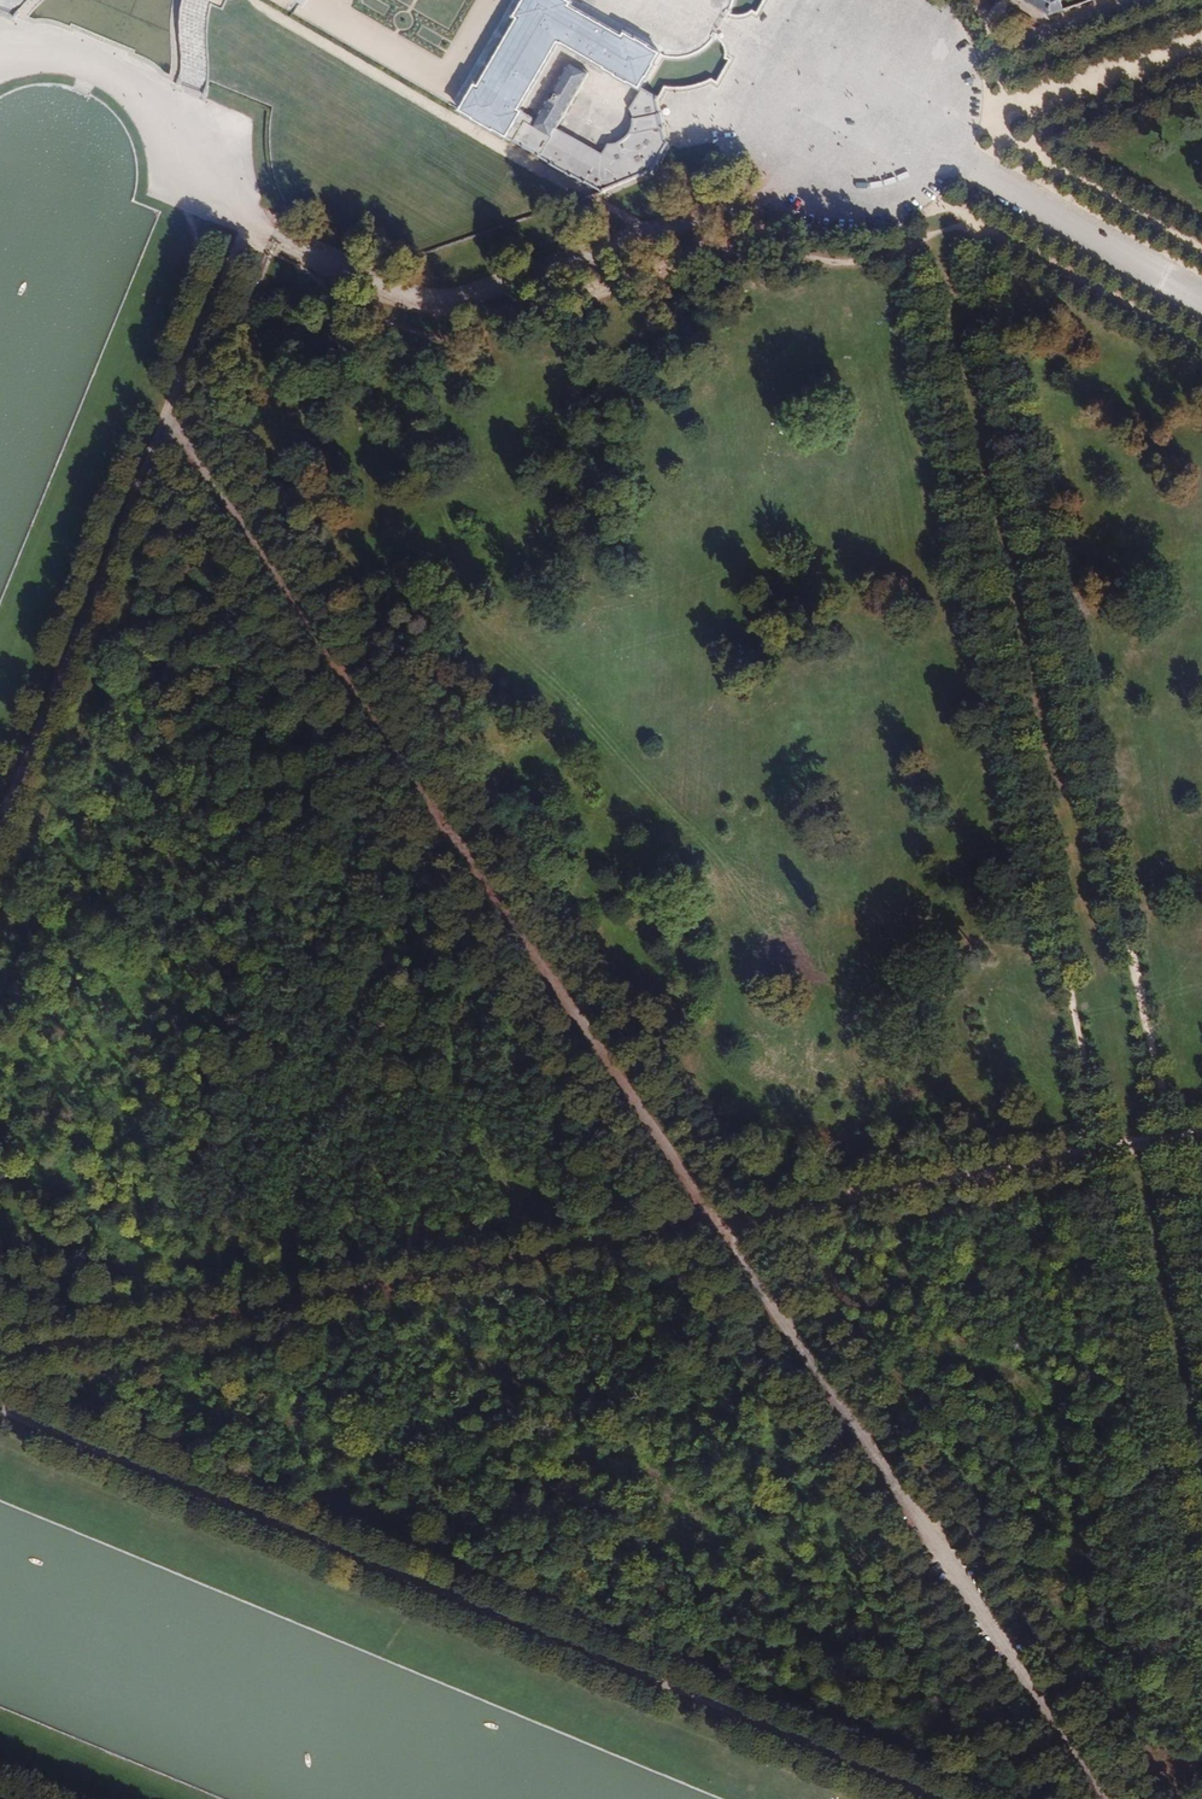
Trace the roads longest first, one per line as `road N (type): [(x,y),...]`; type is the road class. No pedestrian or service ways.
road 1 (track): [(905,220),(1201,1586)]
road 2 (track): [(716,1220),(165,417),(245,219)]
road 3 (track): [(1201,1259),(979,227),(946,193)]
road 4 (track): [(946,1798),(0,1408)]
road 5 (track): [(716,1220),(681,1235),(0,1351)]
road 6 (track): [(245,219),(410,294),(466,296),(643,241),(742,184)]
road 7 (track): [(0,822),(165,417)]
road 8 (track): [(245,219),(138,93),(57,54),(0,51)]
road 9 (track): [(0,896),(47,907),(86,931),(108,1022)]

